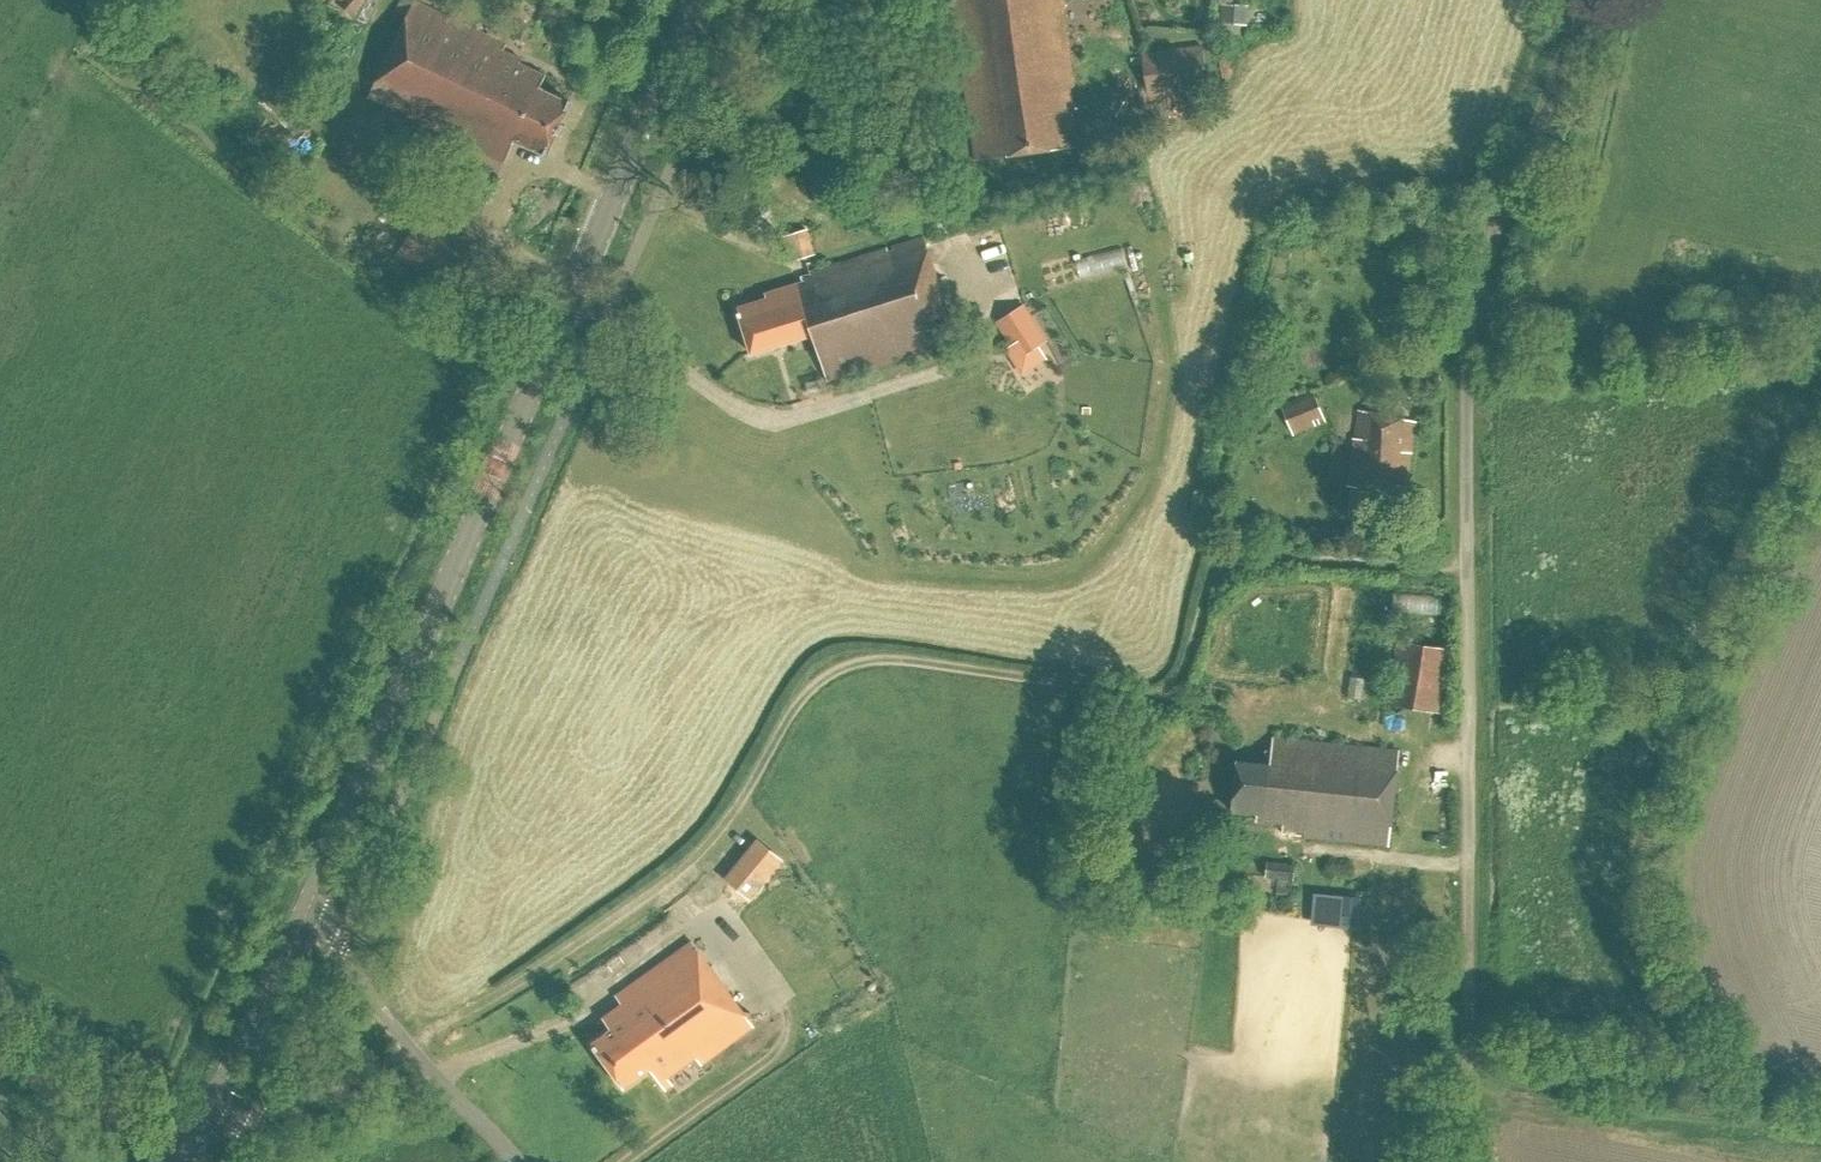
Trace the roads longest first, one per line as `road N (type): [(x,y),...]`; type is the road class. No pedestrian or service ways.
road 1 (track): [(1466,568),(1238,567),(1215,596),(1178,700),(879,657),(834,667),(800,697),(726,826),(533,973),(414,1048)]
road 2 (unclassified): [(1461,1089),(1471,317),(1476,278),(1547,99),(1575,0)]
road 3 (secondary): [(310,909),(699,0)]
road 4 (track): [(1461,1089),(1820,1122)]
road 5 (track): [(1466,740),(1178,700)]
road 6 (unclassified): [(452,1093),(383,1081),(314,1095),(184,1146)]
road 7 (secondary): [(184,1146),(243,1050),(310,909)]
road 8 (unclassified): [(184,1146),(146,1136),(0,1057)]
road 9 (unclassified): [(414,1048),(310,909)]

